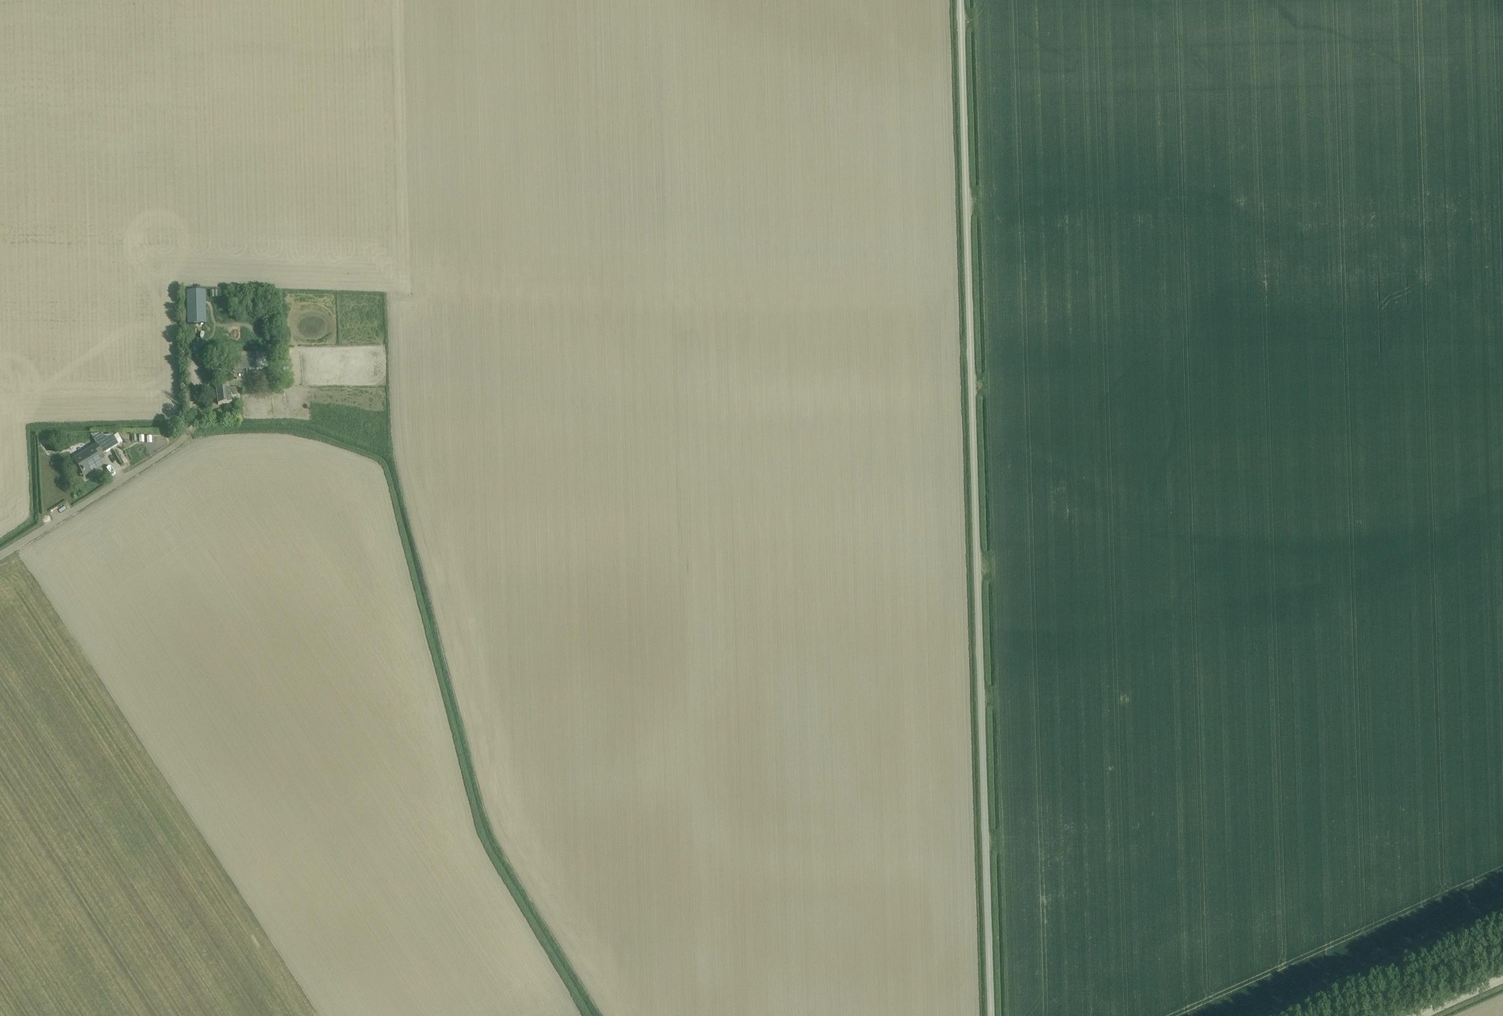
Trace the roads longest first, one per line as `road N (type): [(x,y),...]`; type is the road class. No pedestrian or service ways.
road 1 (unclassified): [(994,1015),(963,0)]
road 2 (unclassified): [(0,557),(181,442),(194,415),(197,353)]
road 3 (track): [(1502,931),(1314,1015)]

